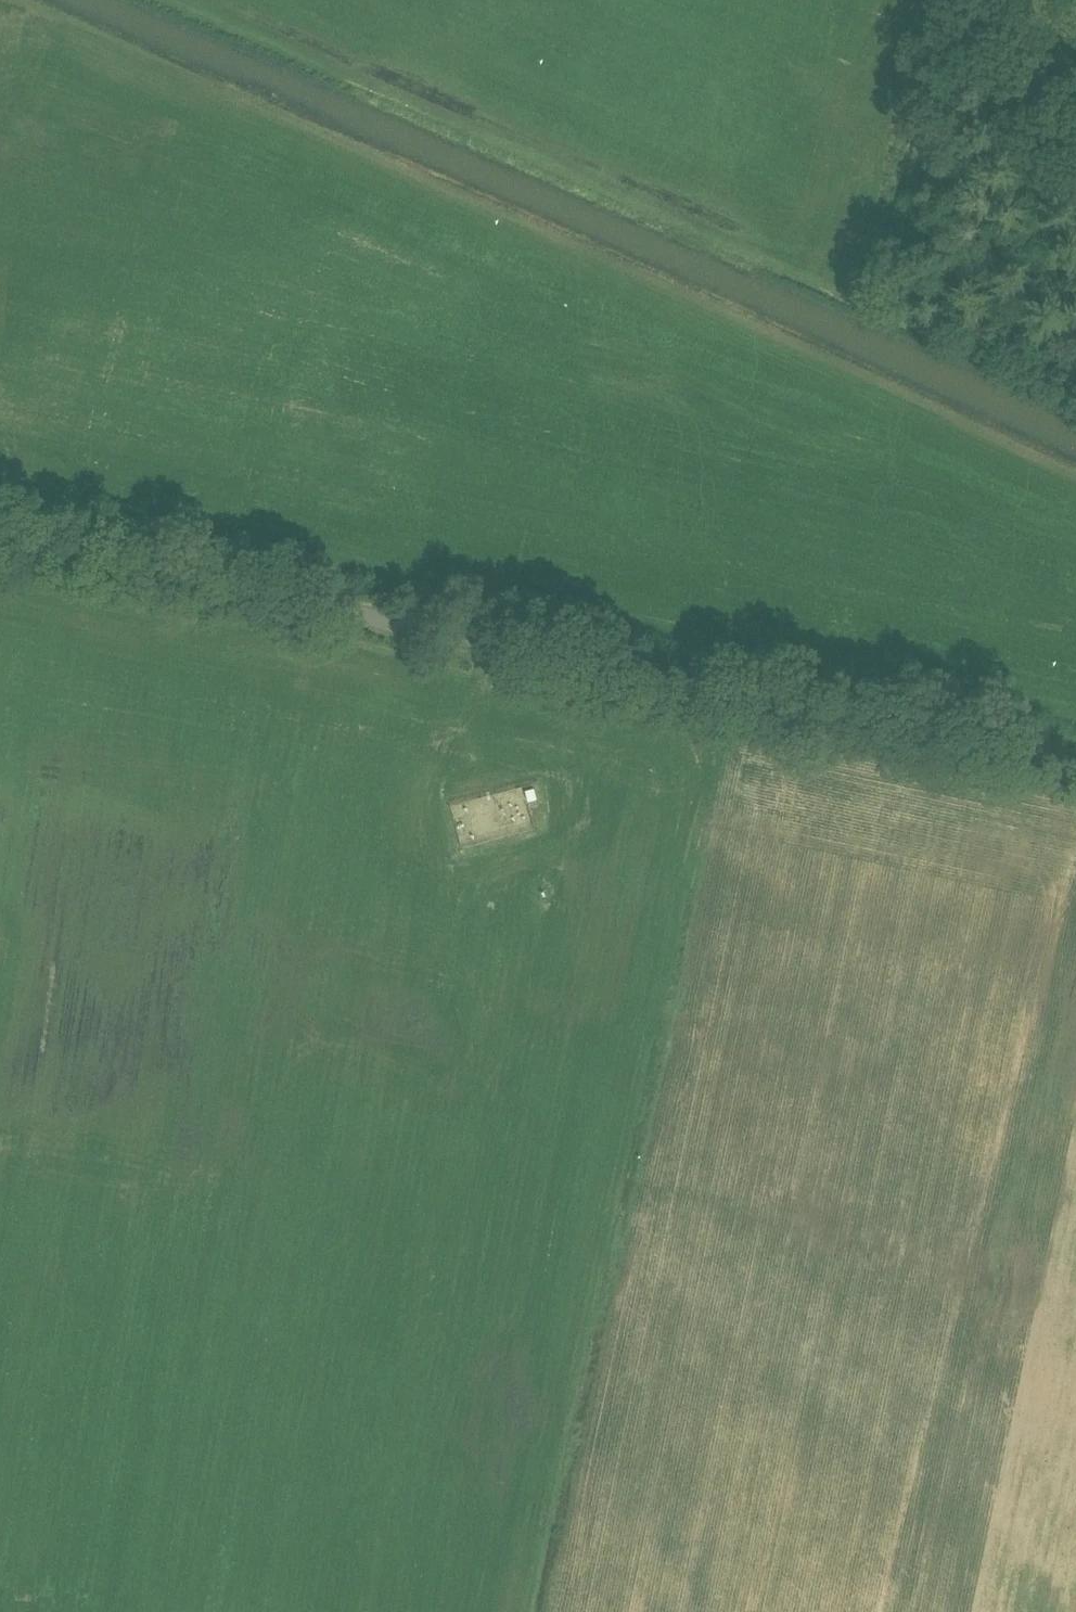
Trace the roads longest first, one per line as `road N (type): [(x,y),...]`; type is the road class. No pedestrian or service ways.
road 1 (unclassified): [(1075,758),(0,538)]

